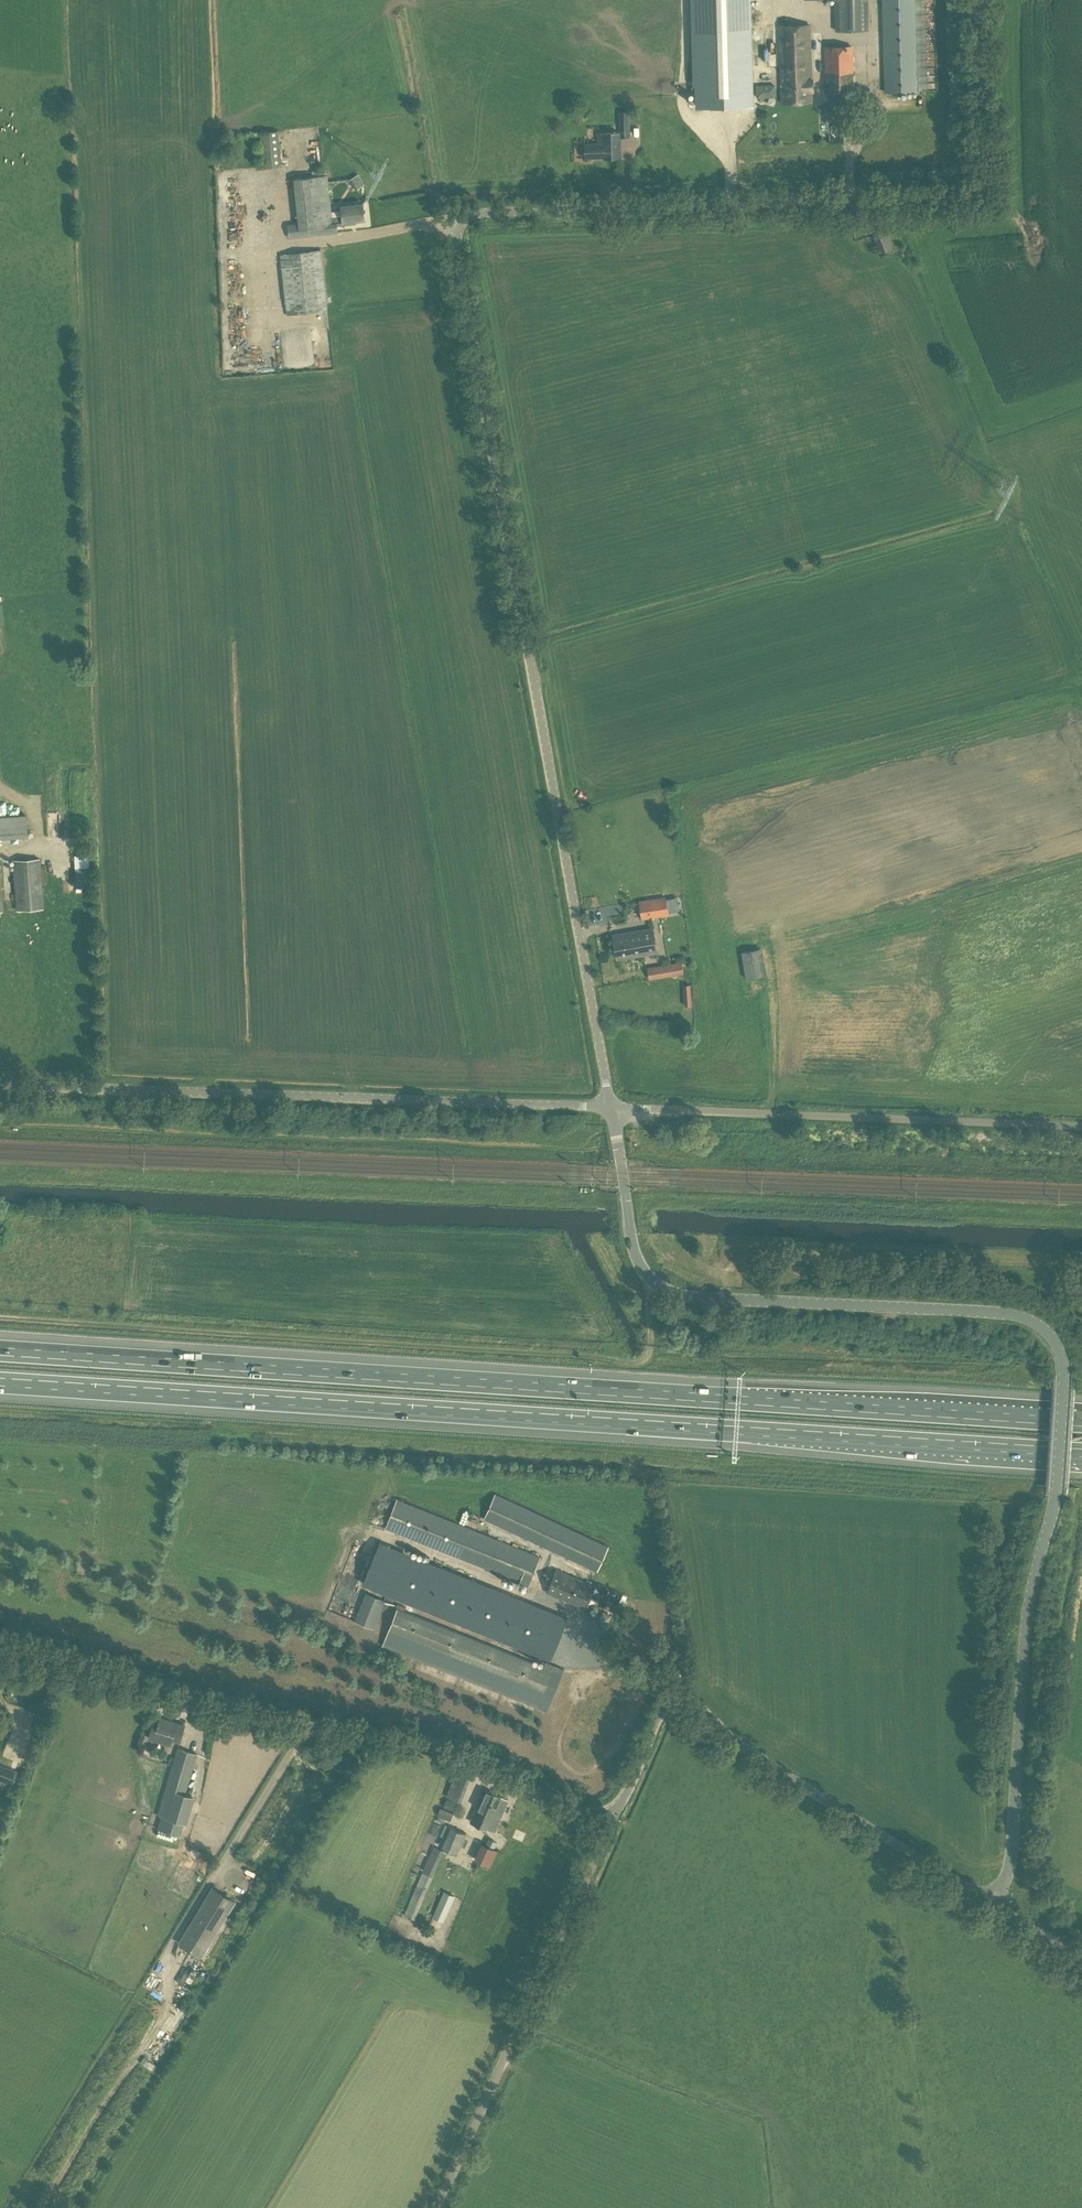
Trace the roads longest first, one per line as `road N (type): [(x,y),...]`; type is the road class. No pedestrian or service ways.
road 1 (unclassified): [(611,1105),(456,225),(460,216),(513,213),(970,194),(982,185),(978,0)]
road 2 (unclassified): [(997,1908),(1012,1860),(1029,1606),(1056,1501),(1063,1378),(1056,1347),(1039,1326),(1009,1314),(697,1297),(664,1288),(640,1266),(633,1245),(611,1105)]
road 3 (motorway): [(1081,1421),(0,1350)]
road 4 (motorway): [(0,1382),(1081,1453)]
road 5 (track): [(652,1278),(650,1346),(638,1361),(0,1317)]
road 6 (unclassified): [(609,1813),(568,1810),(445,1747),(308,1725),(0,1638)]
road 7 (unclassified): [(611,1105),(0,1084)]
road 8 (unclassified): [(997,1908),(679,1697),(664,1705),(609,1813)]
road 9 (unclassified): [(1081,1125),(611,1105)]
road 10 (track): [(1081,1217),(626,1197)]
road 11 (unclassified): [(609,1813),(437,2207)]
road 12 (track): [(1081,1263),(791,1247),(749,1254),(727,1279)]

